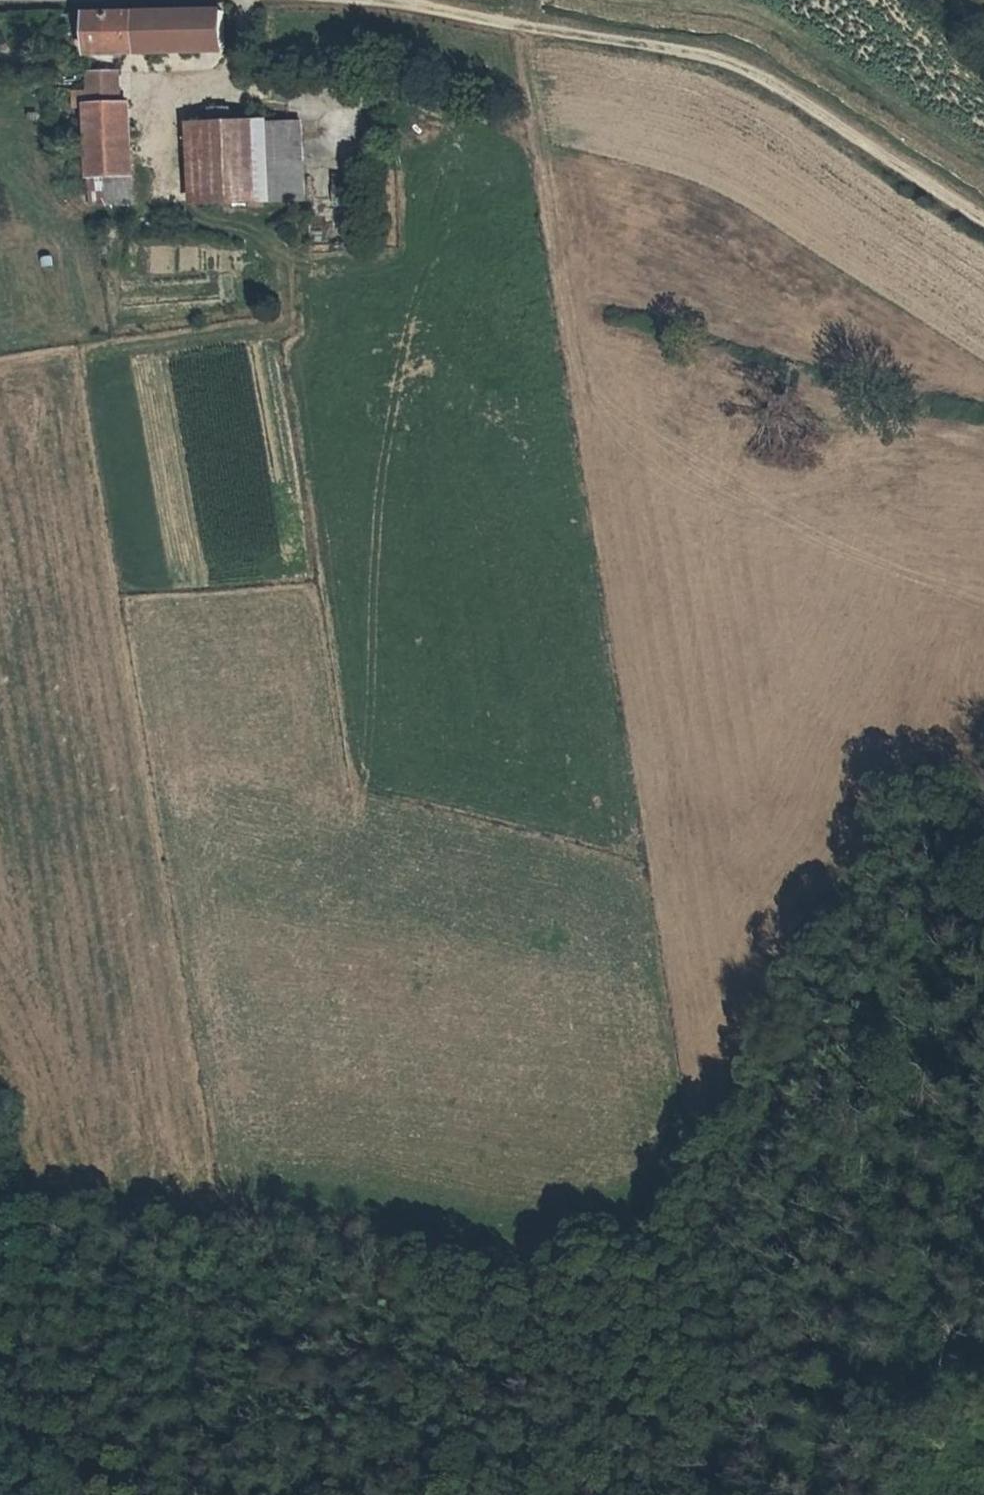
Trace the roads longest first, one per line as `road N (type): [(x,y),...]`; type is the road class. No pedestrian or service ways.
road 1 (track): [(355,0),(671,51),(738,71),(983,217)]

